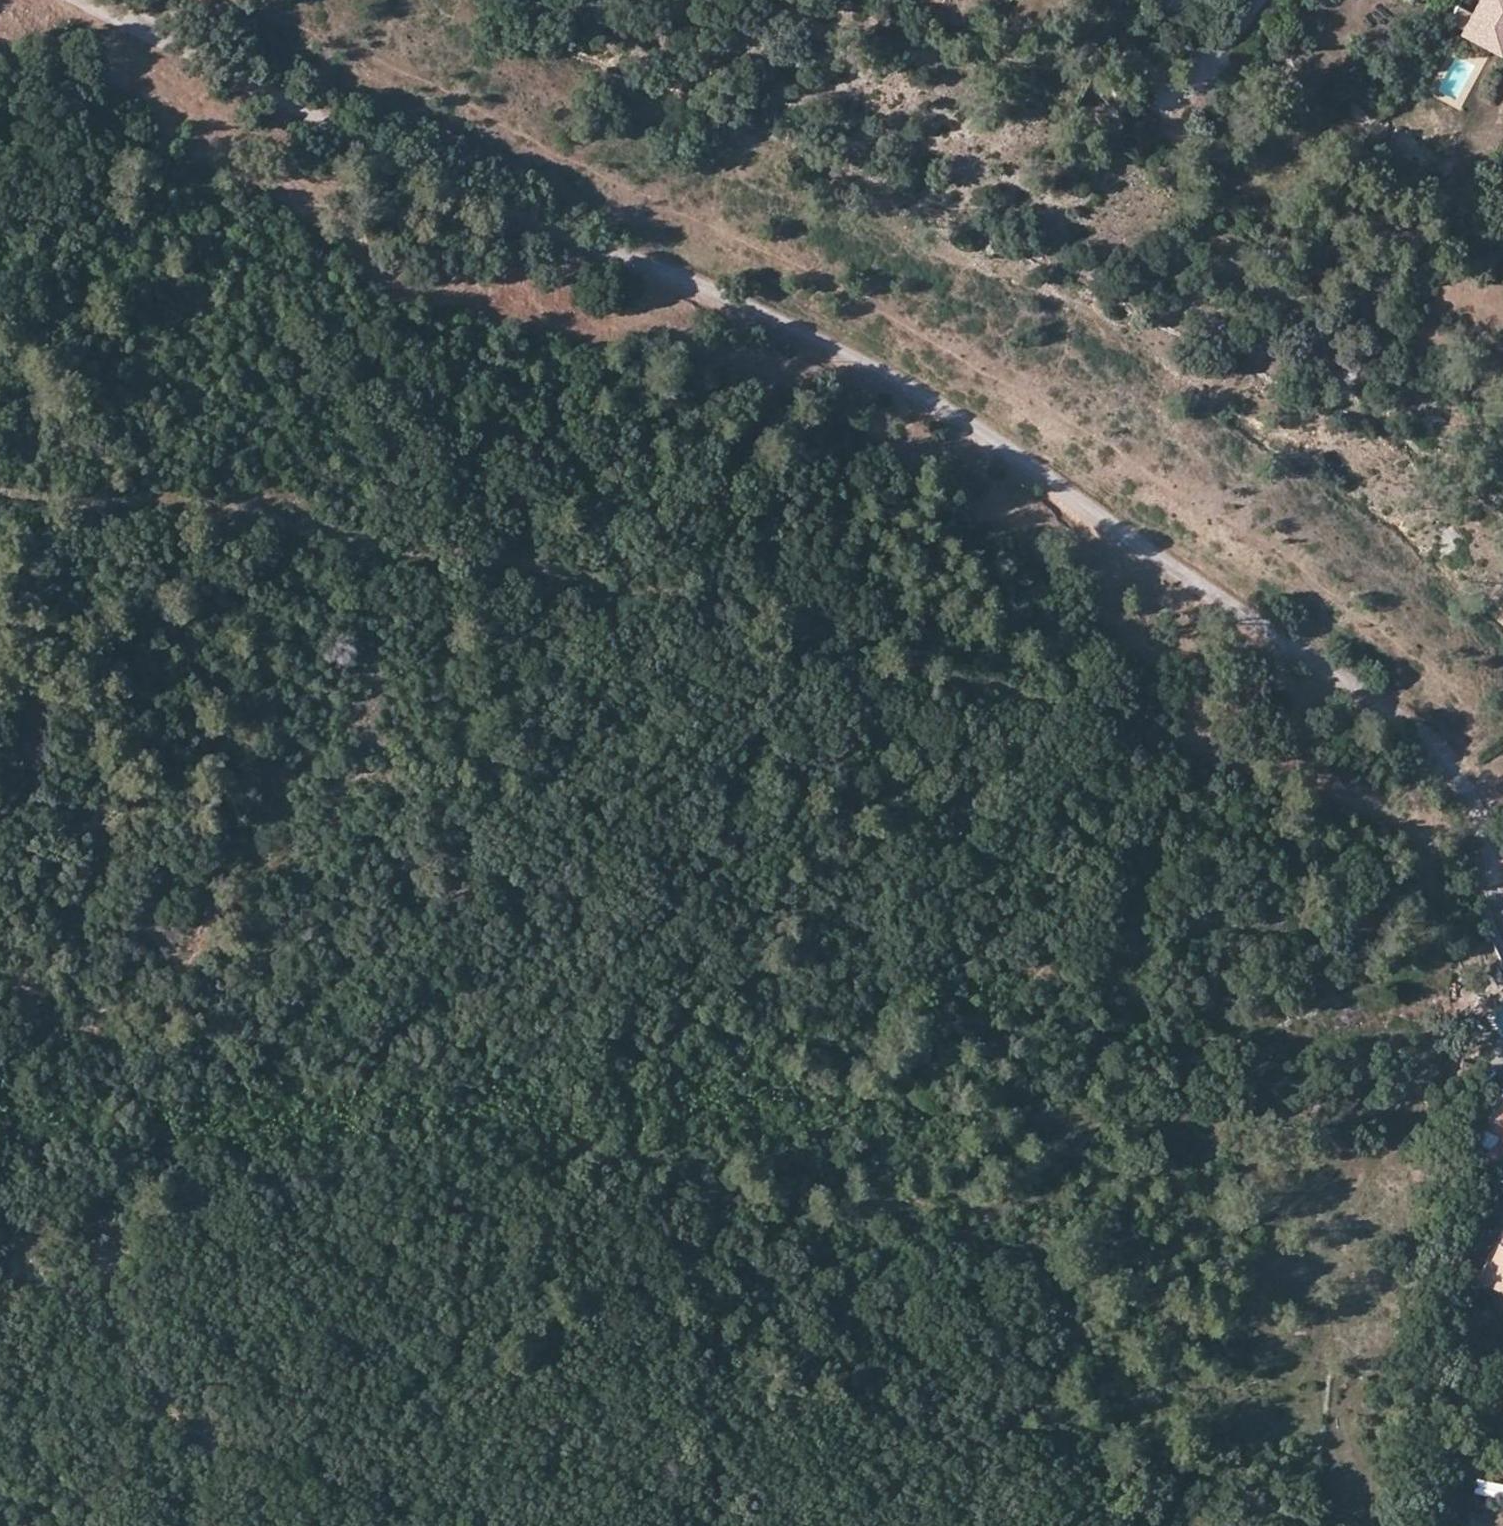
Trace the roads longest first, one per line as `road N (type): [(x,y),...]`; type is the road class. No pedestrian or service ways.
road 1 (unclassified): [(1502,918),(1464,791),(1420,734),(1175,576),(932,402),(839,350),(396,158),(87,0)]

